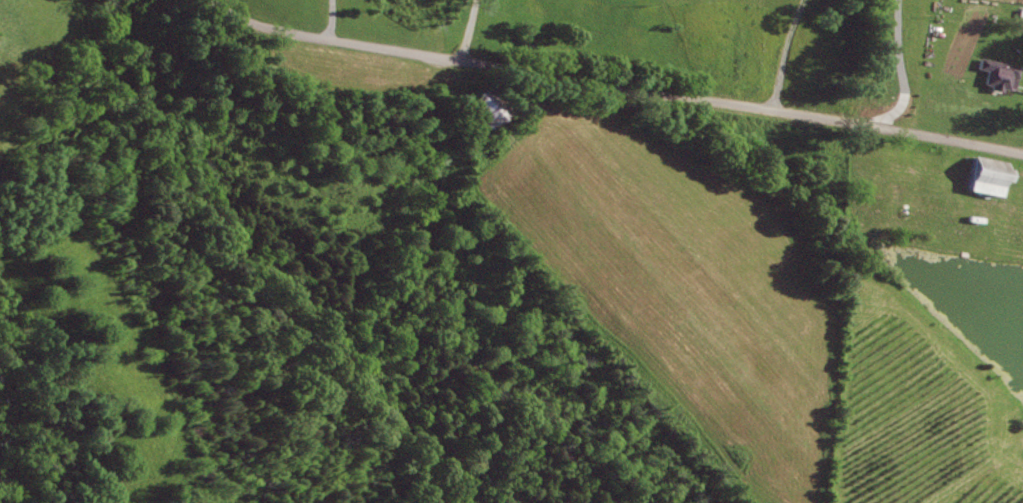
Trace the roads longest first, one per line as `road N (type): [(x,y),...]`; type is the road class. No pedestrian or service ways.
road 1 (residential): [(210,0),(261,24),(332,40),(1022,154)]

